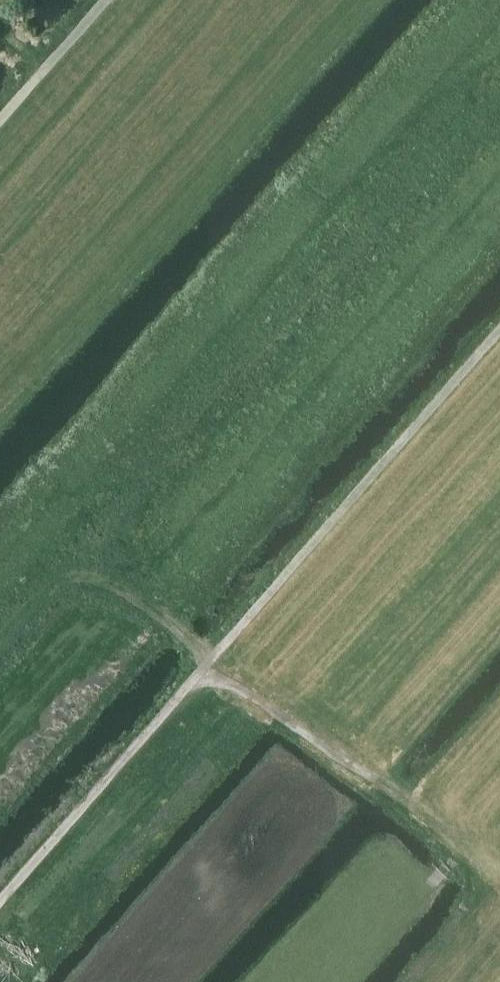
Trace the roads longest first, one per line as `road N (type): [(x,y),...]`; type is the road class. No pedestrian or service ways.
road 1 (track): [(405,798),(249,693),(200,672),(0,904)]
road 2 (track): [(200,672),(499,333)]
road 3 (track): [(0,115),(103,0)]

